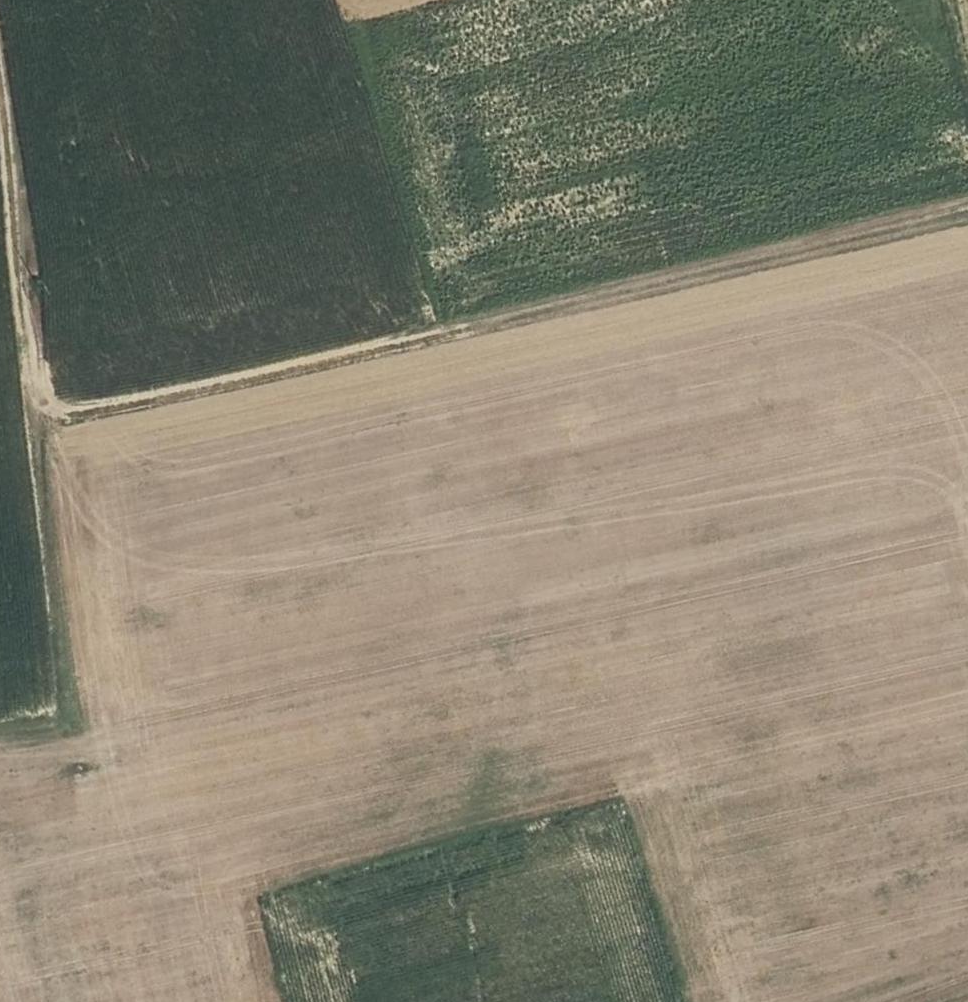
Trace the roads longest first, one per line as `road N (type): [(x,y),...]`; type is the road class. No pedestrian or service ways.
road 1 (track): [(967,213),(72,414),(52,409),(34,387),(0,91)]

